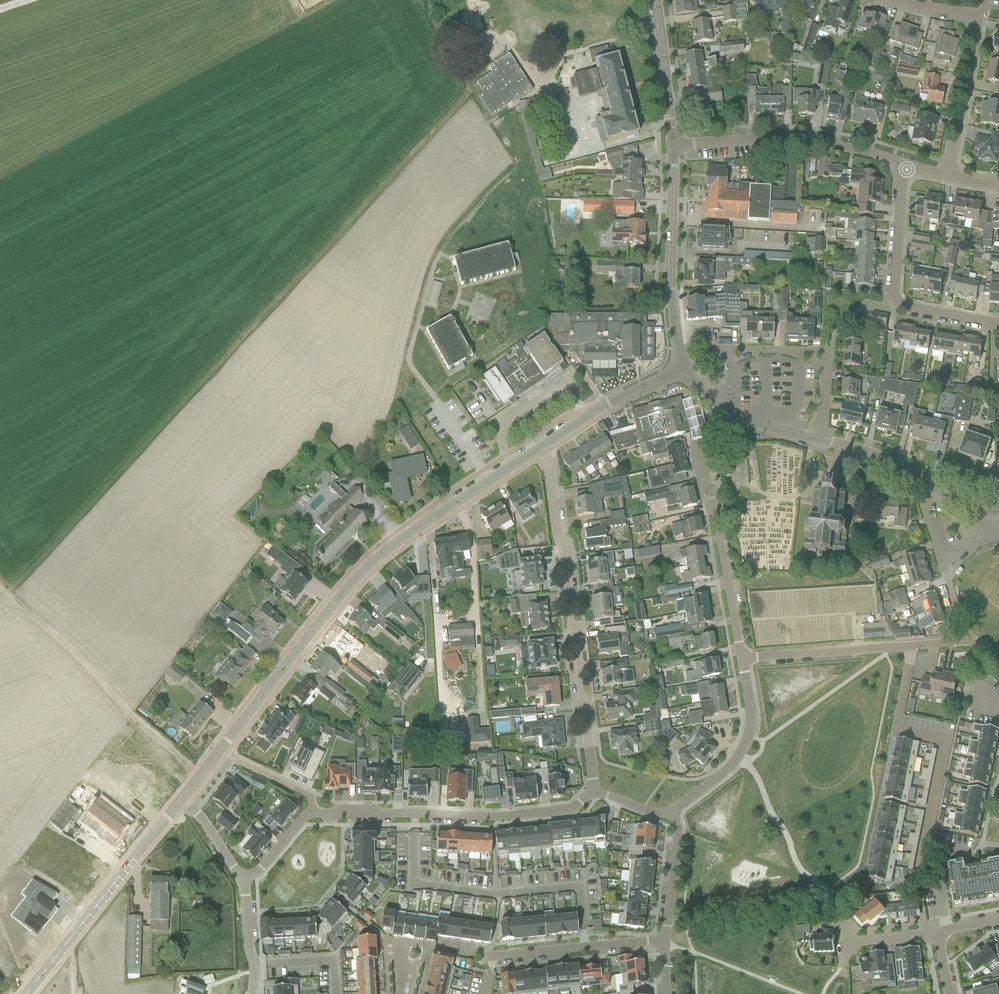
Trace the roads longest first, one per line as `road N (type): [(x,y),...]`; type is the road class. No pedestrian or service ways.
road 1 (tertiary): [(184,799),(363,570),(540,447)]
road 2 (residential): [(594,791),(569,589),(540,447)]
road 3 (residential): [(313,813),(511,817),(572,809),(594,791)]
road 4 (track): [(0,581),(202,775)]
road 5 (residential): [(911,646),(897,731),(945,742),(920,870)]
road 6 (residential): [(727,410),(702,442),(742,659)]
road 7 (tertiary): [(26,993),(184,799)]
road 8 (unclassified): [(908,165),(897,301),(998,324)]
road 9 (unclassified): [(908,165),(782,140),(675,145)]
road 10 (residential): [(665,941),(494,956),(434,949)]
road 11 (tertiary): [(679,372),(670,290),(675,145)]
road 12 (residential): [(815,439),(827,352),(720,350)]
road 13 (residential): [(742,659),(751,710),(746,743),(733,764),(672,812)]
road 14 (residential): [(911,646),(742,659)]
road 15 (unclassified): [(949,177),(979,19)]
road 16 (tertiary): [(540,447),(613,400),(679,372)]
road 17 (tertiary): [(675,145),(657,0)]
road 18 (tertiary): [(936,488),(880,457),(815,439)]
road 19 (residential): [(672,812),(678,828),(665,941)]

